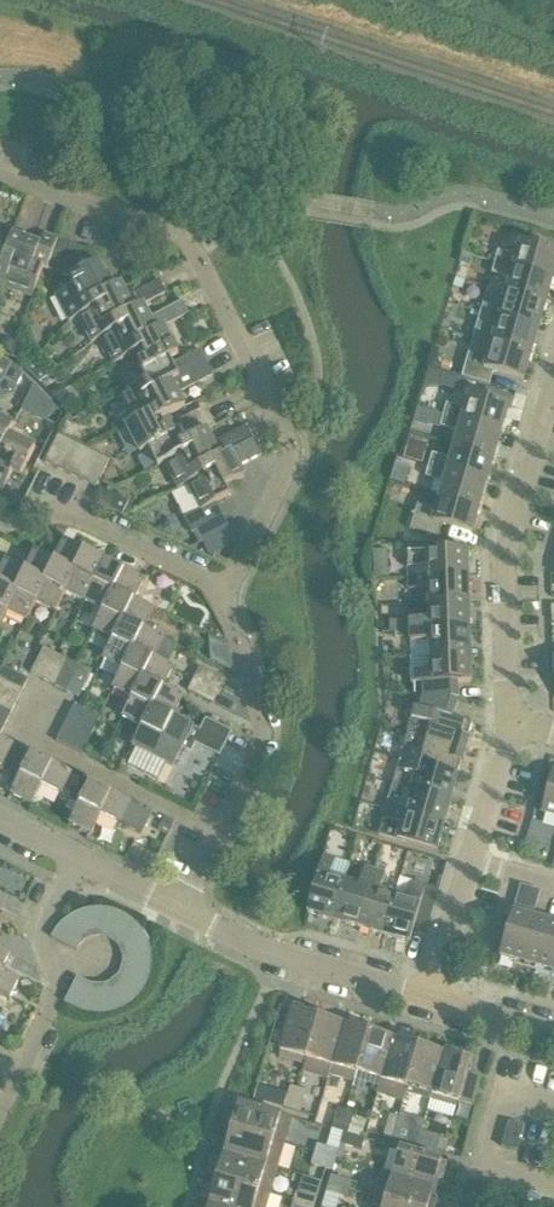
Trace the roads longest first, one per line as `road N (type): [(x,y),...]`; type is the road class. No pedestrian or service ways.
road 1 (residential): [(228,590),(275,501),(290,436),(190,241),(0,176)]
road 2 (residential): [(553,372),(504,553),(505,721)]
road 3 (residential): [(438,998),(284,970),(181,908)]
road 4 (residential): [(79,862),(39,931),(54,1000),(0,1108)]
road 5 (residential): [(218,834),(25,737),(47,697)]
road 6 (residential): [(218,834),(266,736),(228,590)]
road 7 (residential): [(228,590),(72,516),(38,514),(0,526)]
road 8 (residential): [(505,721),(471,861)]
road 9 (residential): [(471,861),(438,998)]

